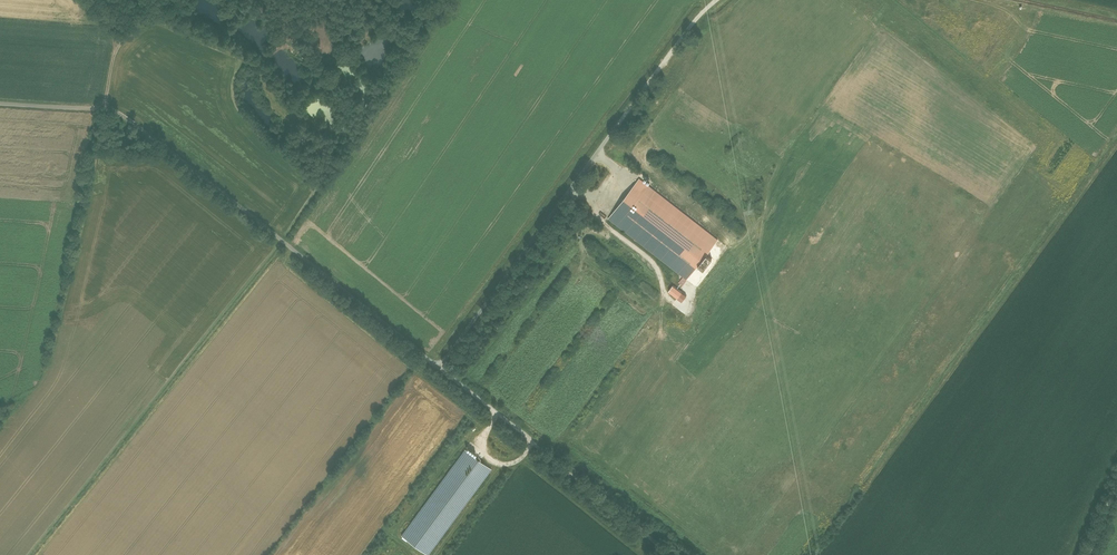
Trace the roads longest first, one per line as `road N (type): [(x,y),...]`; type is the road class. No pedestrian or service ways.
road 1 (track): [(0,104),(103,109),(128,119),(671,554)]
road 2 (track): [(439,367),(717,0)]
road 3 (track): [(103,109),(116,56),(143,20),(164,19),(254,61)]

